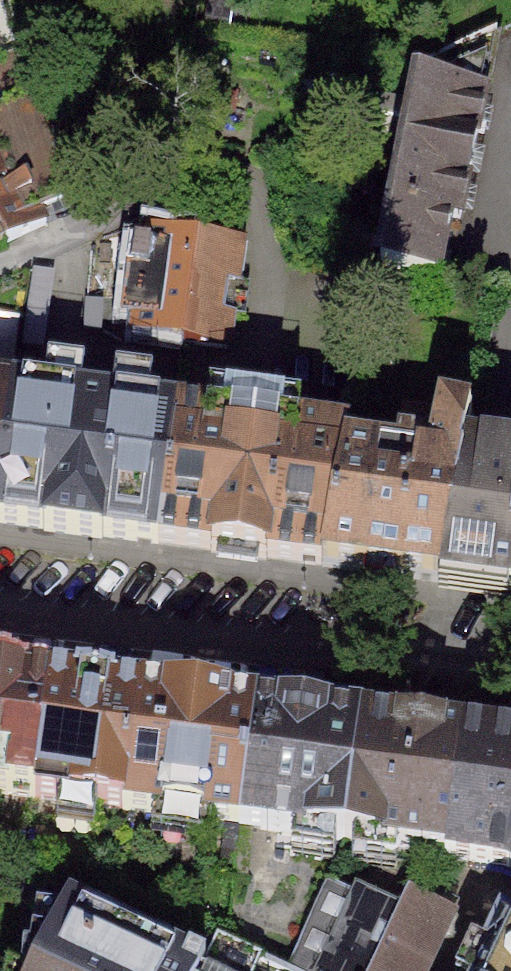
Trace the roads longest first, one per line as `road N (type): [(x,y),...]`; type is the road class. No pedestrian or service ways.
road 1 (residential): [(0,604),(510,675)]

